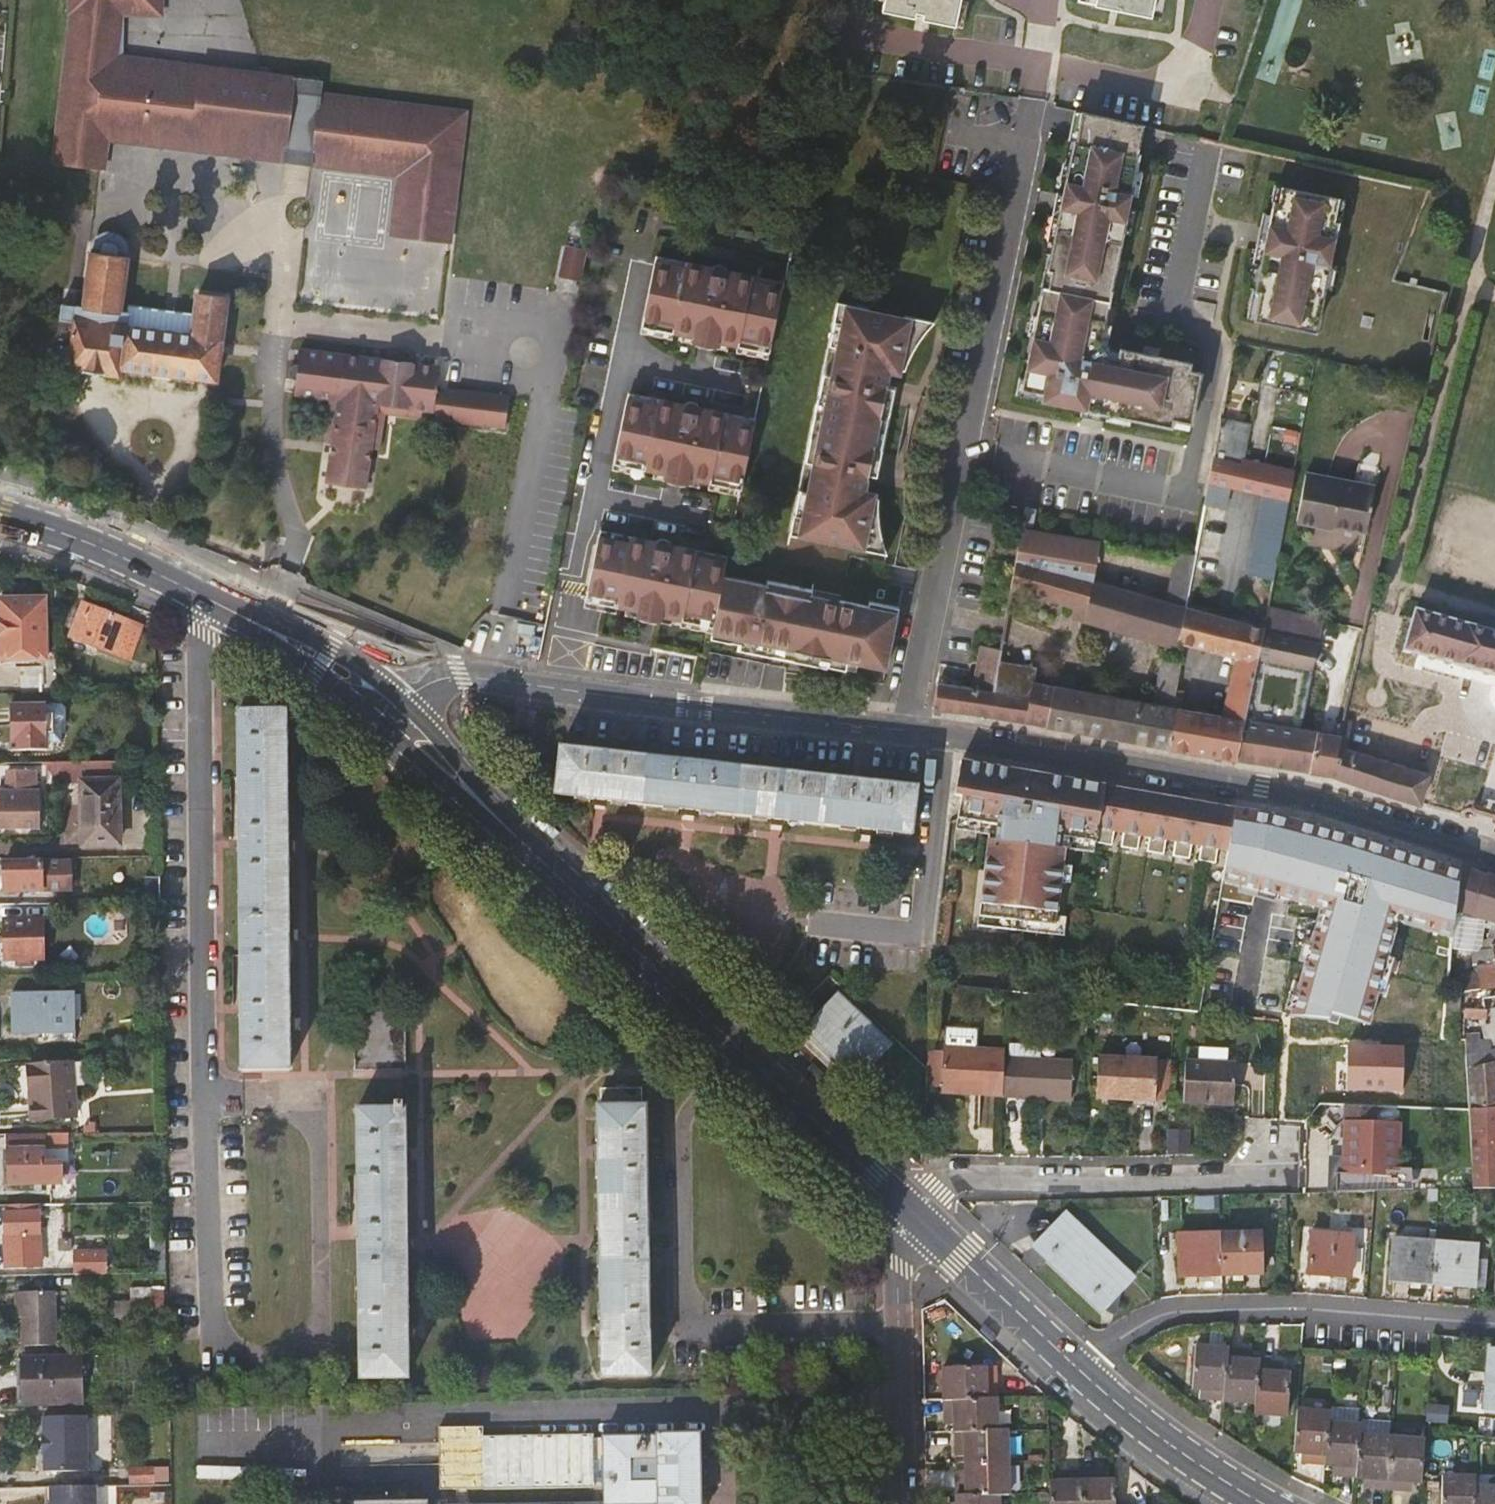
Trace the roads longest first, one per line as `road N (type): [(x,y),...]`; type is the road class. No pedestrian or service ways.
road 1 (residential): [(908,730),(1036,96)]
road 2 (residential): [(908,730),(1264,786),(1494,852)]
road 3 (secondary): [(501,821),(911,1212)]
road 4 (residential): [(404,702),(433,683),(460,678),(908,730)]
road 5 (residential): [(205,1102),(199,639),(214,613)]
road 6 (residential): [(1494,1324),(1317,1309),(1182,1312),(1141,1327),(1082,1373)]
road 7 (residential): [(1274,1142),(1254,1176),(960,1179),(939,1185),(911,1212)]
road 8 (residential): [(911,1212),(898,1285),(903,1503)]
road 9 (secondary): [(222,597),(146,559),(0,506)]
road 10 (secondary): [(911,1212),(1082,1373)]
road 11 (secondary): [(0,523),(69,544),(214,613)]
road 12 (secondary): [(1082,1373),(1153,1434),(1265,1503)]
road 13 (secondary): [(404,702),(356,663),(222,597)]
road 14 (secondary): [(214,613),(281,647),(379,720)]
road 15 (secondary): [(379,720),(501,821)]
road 16 (secondary): [(501,821),(404,702)]

